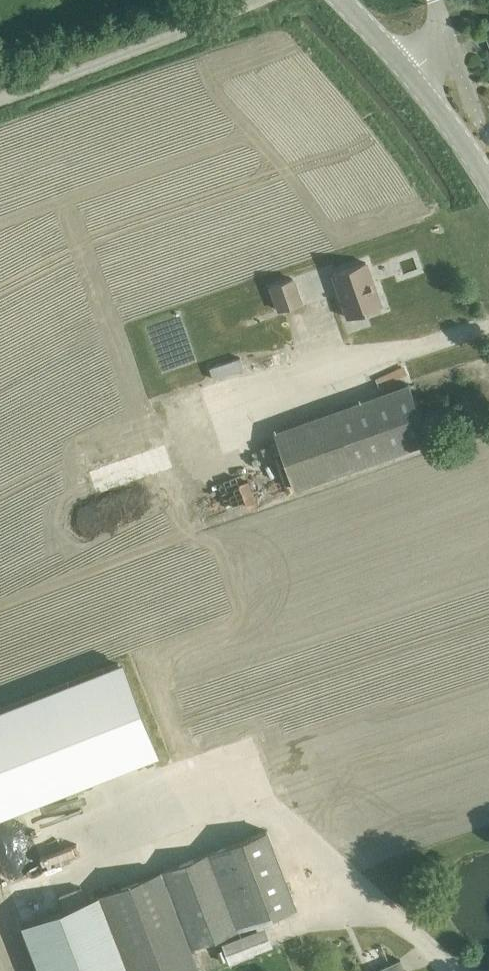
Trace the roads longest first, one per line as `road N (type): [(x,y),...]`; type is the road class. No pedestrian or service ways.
road 1 (unclassified): [(260,0),(0,101)]
road 2 (secondary): [(488,184),(410,74)]

